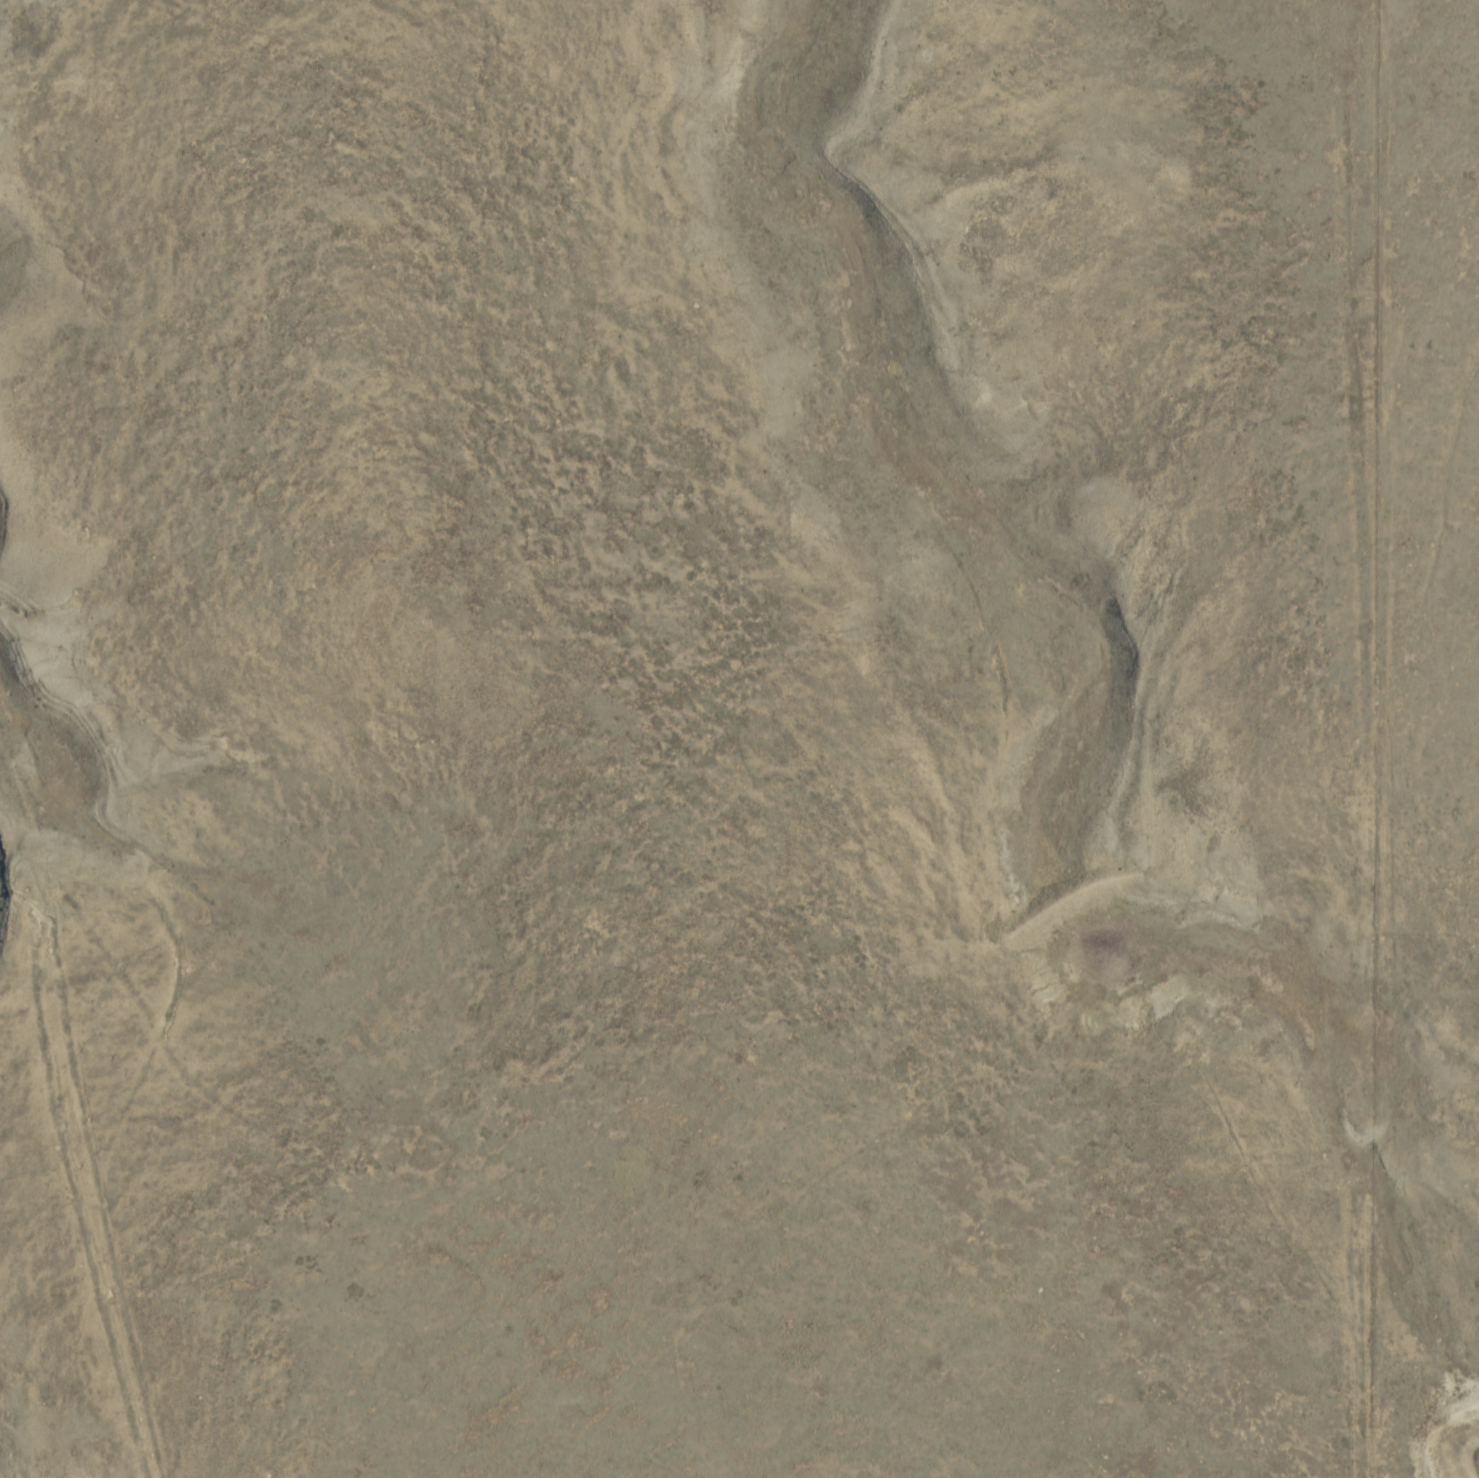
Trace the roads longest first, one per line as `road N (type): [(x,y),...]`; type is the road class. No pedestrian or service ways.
road 1 (track): [(1333,1477),(1318,962),(1317,0)]

